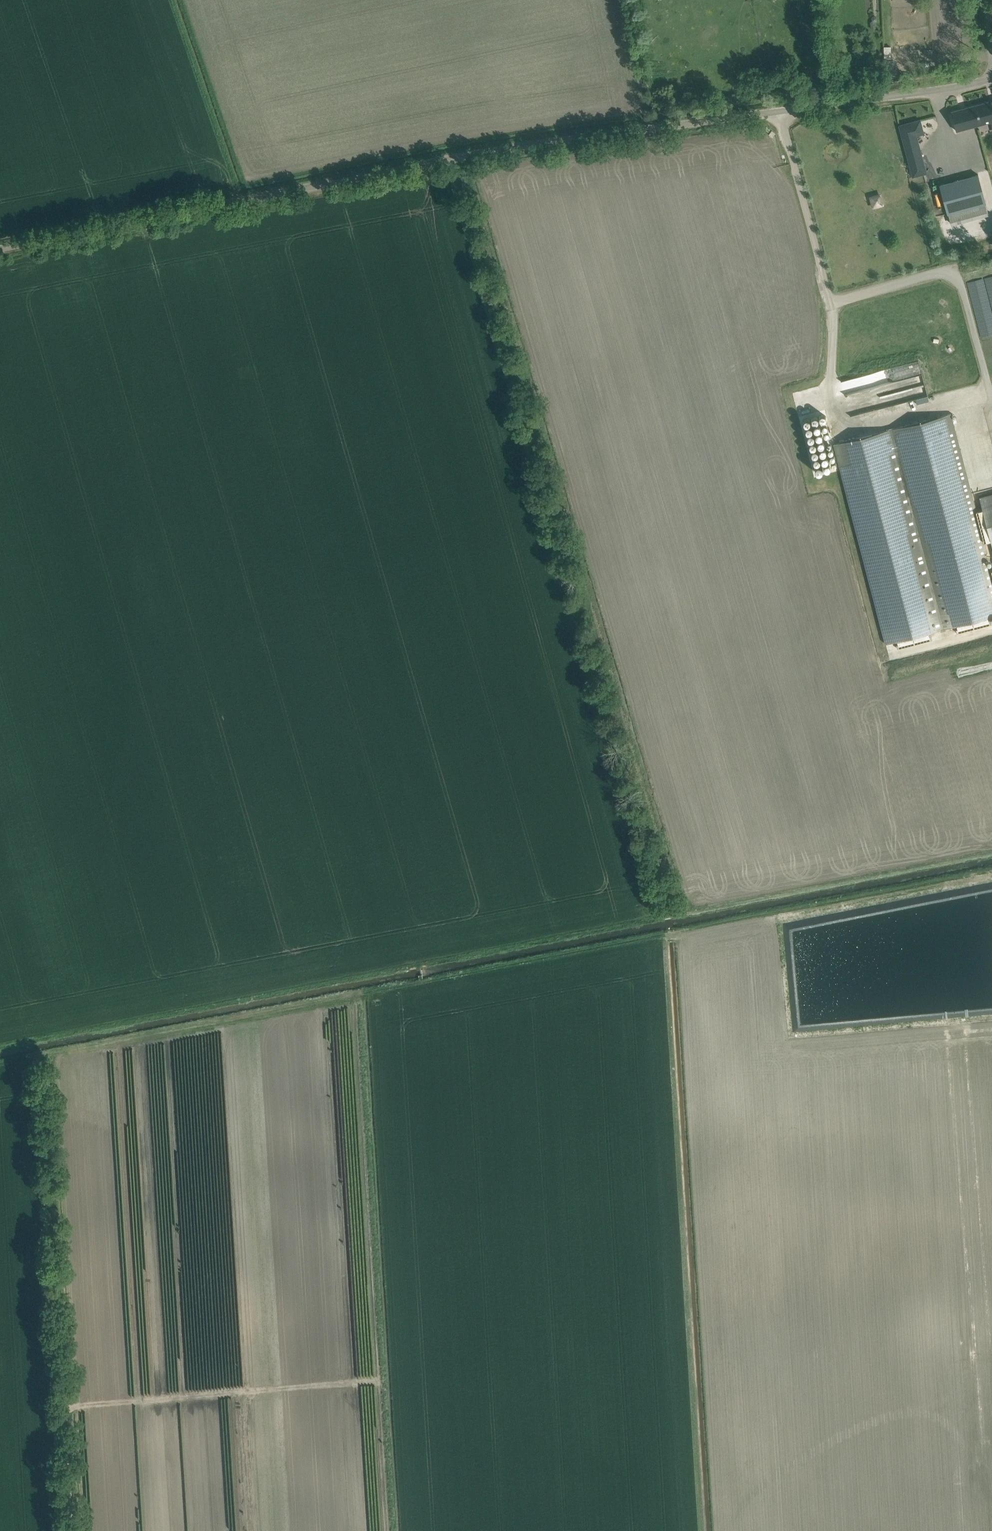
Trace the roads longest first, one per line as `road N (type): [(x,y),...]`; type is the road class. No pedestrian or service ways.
road 1 (unclassified): [(0,248),(542,142),(991,76)]

